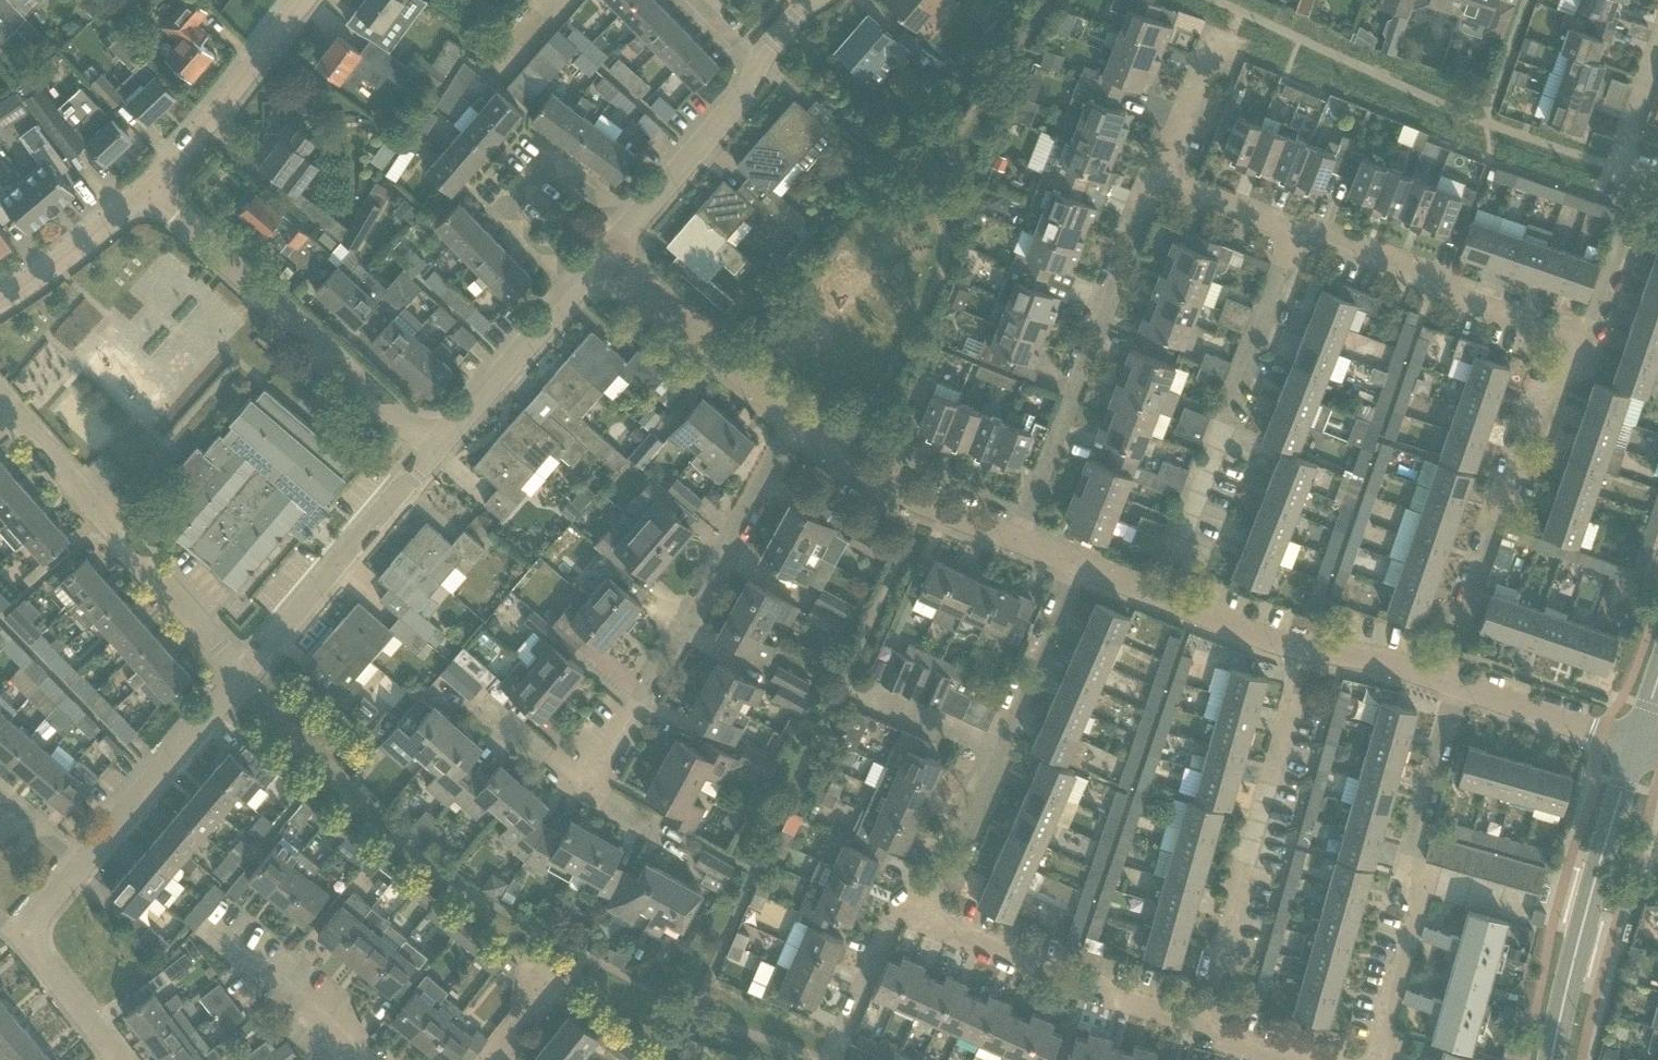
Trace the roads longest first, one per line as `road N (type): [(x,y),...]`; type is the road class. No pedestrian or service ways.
road 1 (residential): [(568,786),(631,714),(684,628),(791,423)]
road 2 (residential): [(1196,1029),(1307,652)]
road 3 (residential): [(434,452),(146,190)]
road 4 (residential): [(1372,1059),(1414,901),(1410,859),(1456,687)]
road 5 (residential): [(1010,538),(1151,182)]
road 6 (residential): [(927,920),(1075,567)]
road 7 (residential): [(1440,682),(1540,394),(1564,374),(1573,347)]
road 8 (residential): [(242,672),(0,401)]
road 9 (residential): [(1177,555),(1295,239)]
road 10 (tertiary): [(1551,1059),(1637,744)]
road 11 (residential): [(1573,347),(1441,295),(1433,282),(1328,241),(1295,239)]
road 12 (residential): [(242,672),(434,452)]
road 13 (residential): [(1196,1029),(927,920)]
road 14 (residential): [(576,289),(501,213),(545,166),(628,224)]
road 15 (residential): [(81,864),(242,672)]
road 16 (residential): [(1010,538),(890,484),(791,423)]
road 17 (residential): [(791,423),(607,258)]
road 18 (residential): [(1307,652),(1075,567)]
road 19 (residential): [(146,190),(295,0)]
road 20 (residential): [(434,452),(576,289)]
road 21 (residential): [(380,1059),(223,919)]
road 22 (residential): [(628,224),(732,107),(752,65)]
road 23 (residential): [(1637,744),(1456,687)]
road 24 (residential): [(0,299),(146,190)]
road 25 (residential): [(832,1054),(884,933),(903,917),(927,920)]
road 26 (residential): [(1295,239),(1151,182)]
road 27 (residential): [(118,1059),(22,938)]
road 28 (residential): [(1151,182),(1211,42)]
road 29 (residential): [(1632,201),(1635,128),(1657,63)]
road 30 (residential): [(1440,682),(1383,661),(1307,652)]
road 31 (residential): [(684,851),(568,786)]

